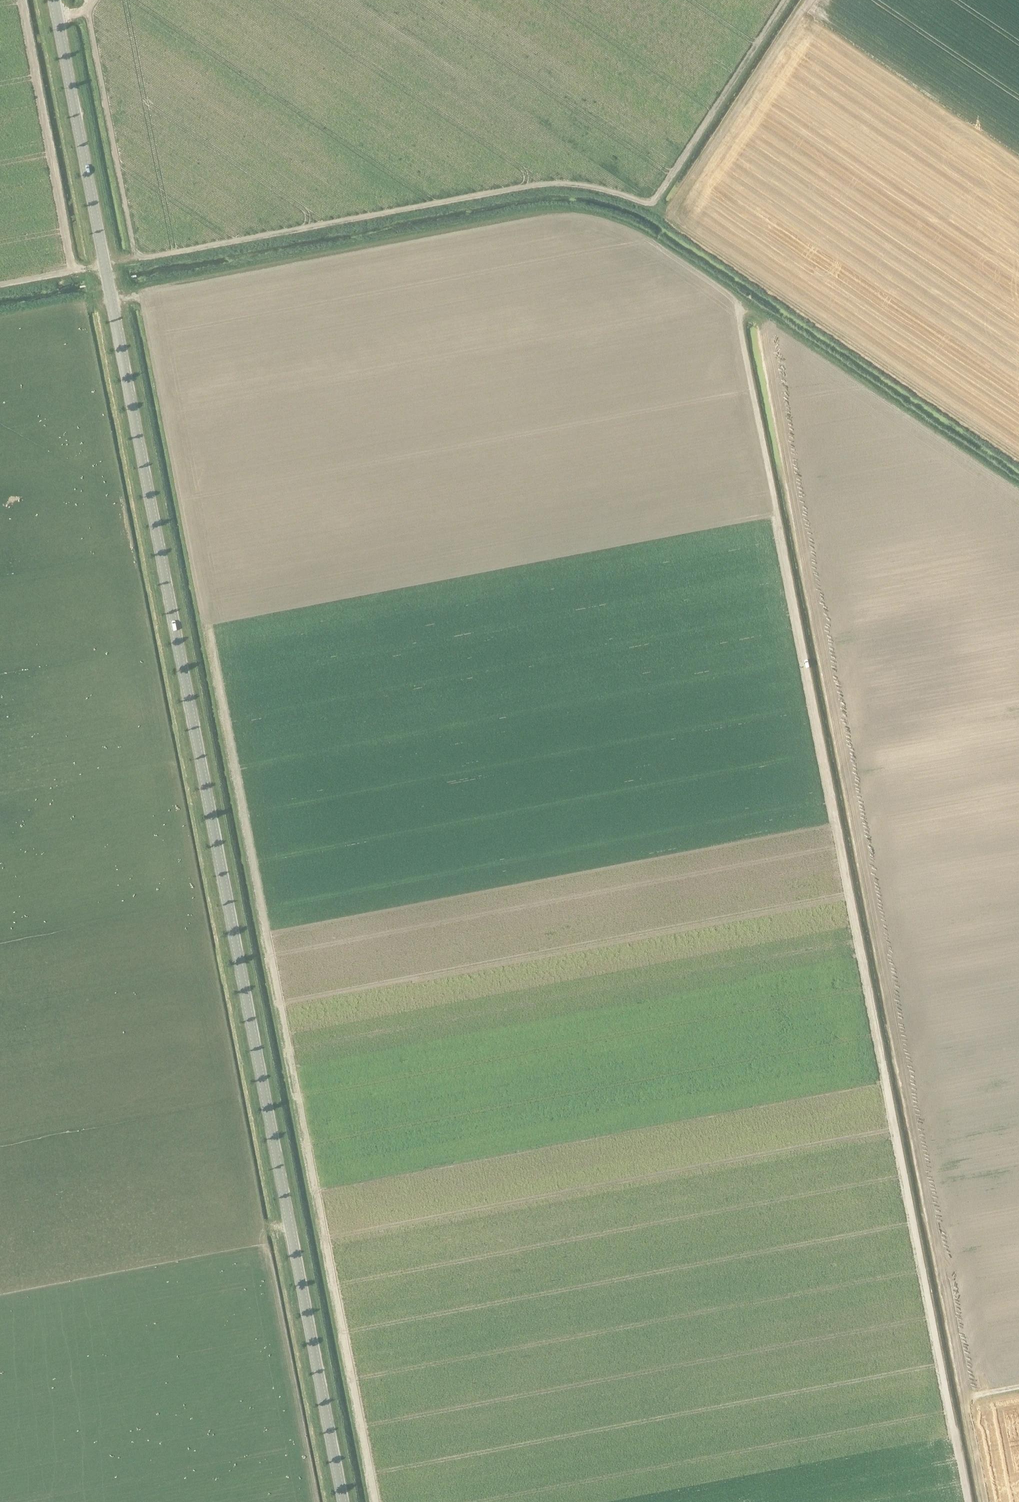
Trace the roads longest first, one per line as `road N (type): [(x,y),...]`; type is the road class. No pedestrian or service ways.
road 1 (tertiary): [(343,1501),(54,0)]

